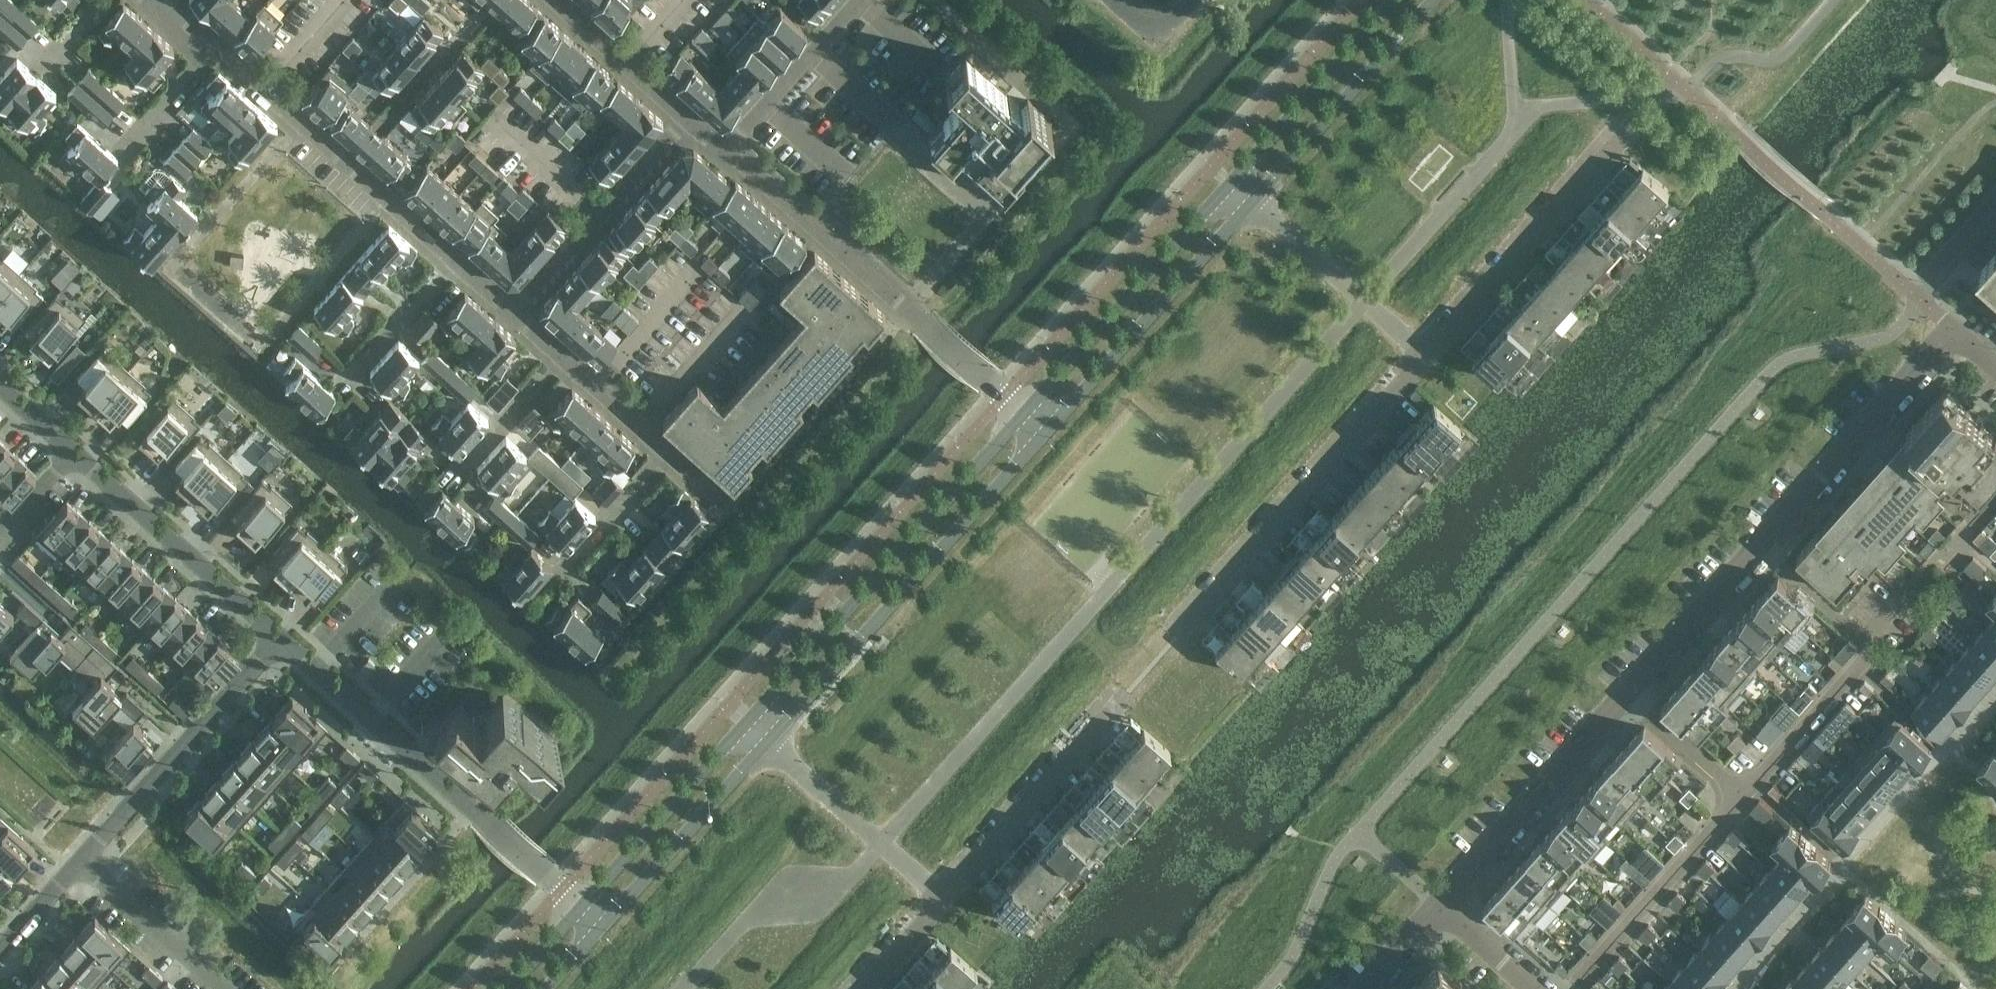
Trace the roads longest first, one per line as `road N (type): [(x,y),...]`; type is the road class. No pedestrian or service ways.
road 1 (residential): [(1954,330),(1440,905)]
road 2 (tertiary): [(771,740),(1046,432)]
road 3 (tertiary): [(1025,413),(750,719)]
road 4 (residential): [(583,904),(281,636)]
road 5 (residential): [(513,313),(215,51)]
road 6 (residential): [(1178,634),(1426,358)]
road 7 (residential): [(78,862),(281,636)]
road 8 (tertiary): [(1046,432),(1248,206)]
road 9 (tertiary): [(1227,188),(1025,413)]
road 10 (residential): [(1426,358),(1622,130)]
road 11 (residential): [(281,636),(72,453)]
road 12 (tertiary): [(1248,206),(1431,0)]
road 13 (residential): [(946,900),(1126,694)]
road 14 (residential): [(513,313),(690,121)]
road 15 (tertiary): [(1396,0),(1227,188)]
road 16 (tertiary): [(750,719),(583,904)]
road 17 (tertiary): [(604,923),(771,740)]
road 18 (residential): [(910,313),(725,149)]
road 19 (unclassified): [(946,900),(771,740)]
road 20 (unclassified): [(1426,358),(1248,206)]
road 21 (residential): [(725,149),(859,0)]
road 22 (residential): [(220,988),(78,862)]
road 23 (residential): [(690,121),(552,0)]
road 24 (residential): [(449,482),(561,356)]
road 25 (residential): [(562,573),(668,456)]
road 26 (unclassified): [(1025,413),(910,313)]
road 27 (residential): [(668,456),(561,356)]
road 28 (residential): [(1532,988),(1440,905)]
road 29 (residential): [(135,143),(215,51)]
road 30 (residential): [(865,988),(946,900)]

